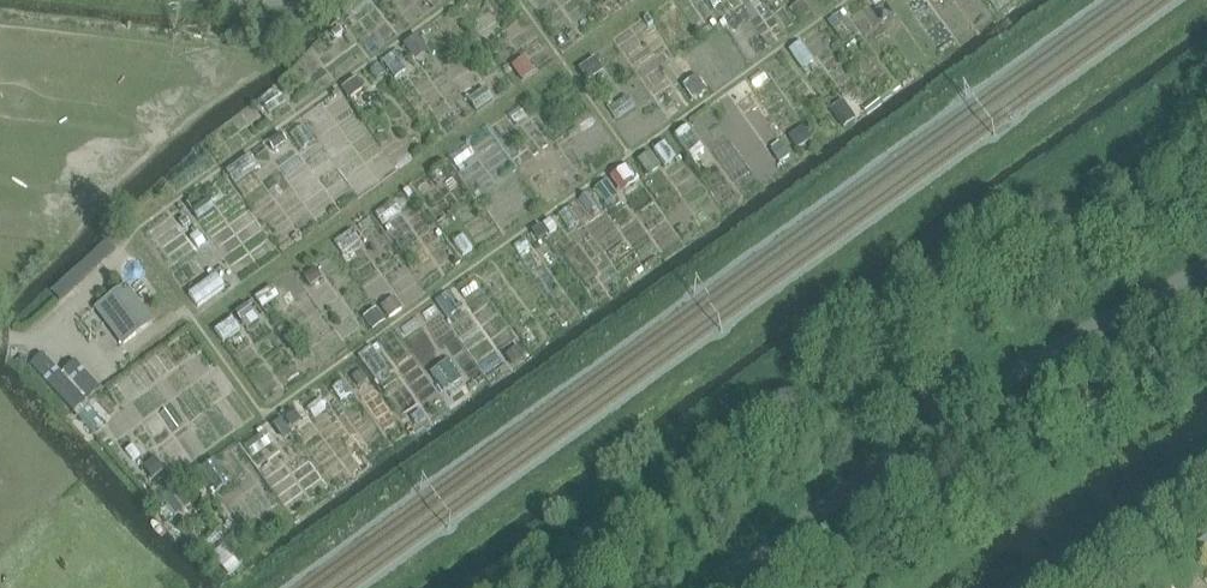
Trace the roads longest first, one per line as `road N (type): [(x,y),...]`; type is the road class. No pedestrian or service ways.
road 1 (residential): [(743,587),(889,457),(1206,273)]

